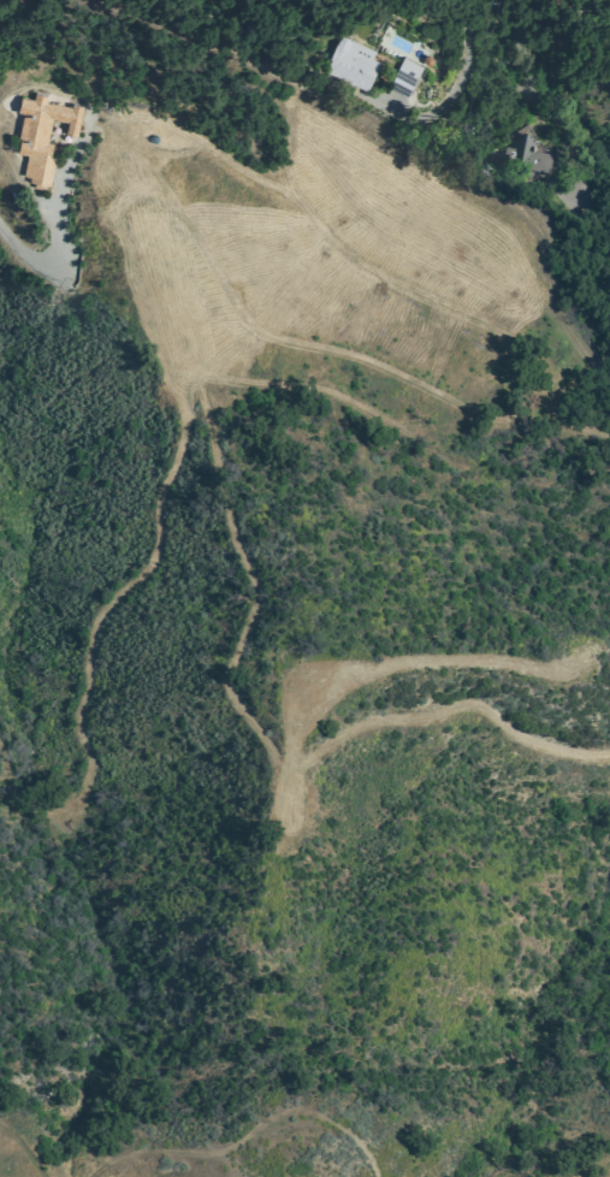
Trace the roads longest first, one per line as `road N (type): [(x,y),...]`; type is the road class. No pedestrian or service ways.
road 1 (track): [(171,360),(209,409),(218,478),(254,587),(232,670),(235,699),(282,758),(307,767),(361,724),(466,703),(529,745),(609,753)]
road 2 (track): [(609,394),(567,338),(540,229),(517,205),(268,78),(71,0)]
road 3 (track): [(0,750),(19,793),(36,800),(66,798),(88,774),(77,721),(90,628),(149,550),(155,501),(184,427),(171,360)]
road 4 (track): [(375,1176),(348,1125),(297,1107),(265,1114),(212,1145),(116,1142),(66,1176)]

